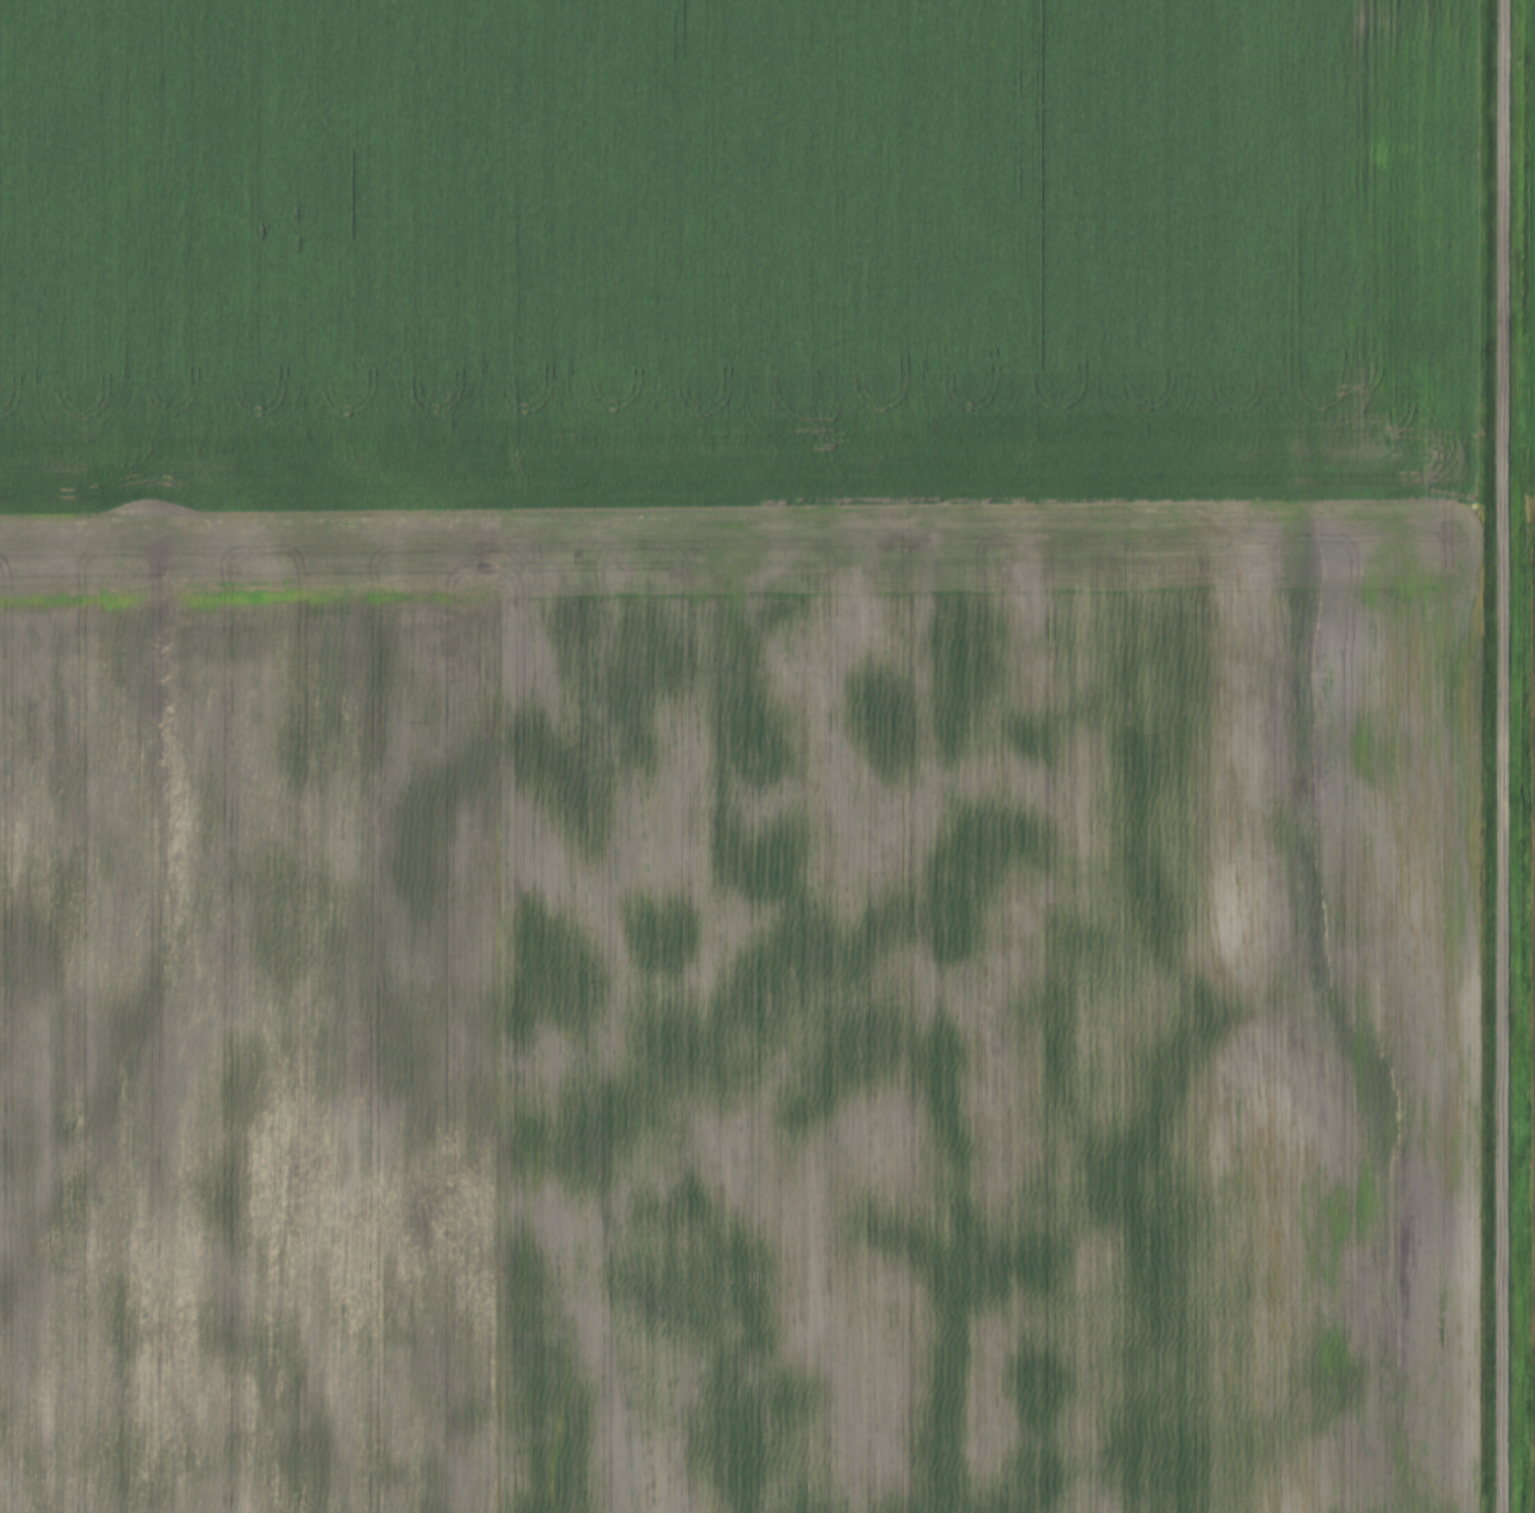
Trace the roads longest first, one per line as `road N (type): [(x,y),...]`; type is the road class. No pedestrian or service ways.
road 1 (residential): [(1501,1512),(1505,0)]

